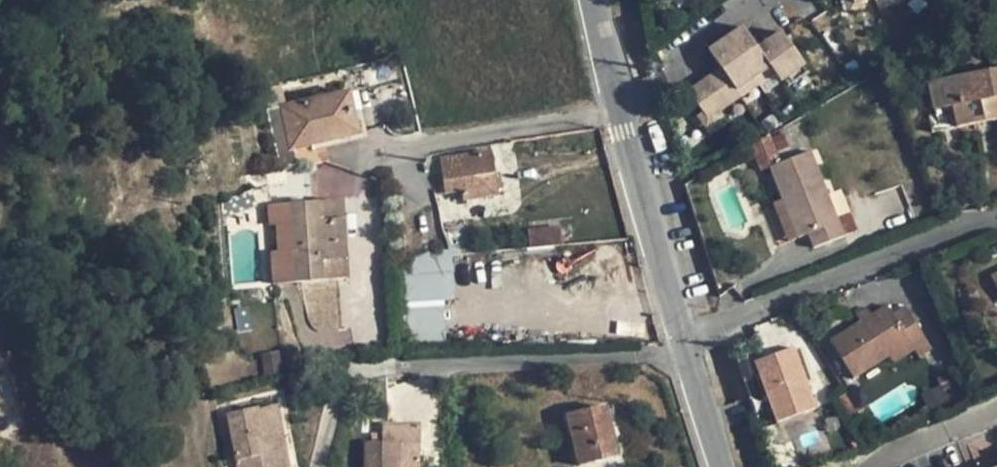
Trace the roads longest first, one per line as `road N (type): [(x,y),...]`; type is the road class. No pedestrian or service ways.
road 1 (tertiary): [(597,0),(684,341)]
road 2 (residential): [(684,341),(996,217)]
road 3 (tertiary): [(684,341),(724,466)]

